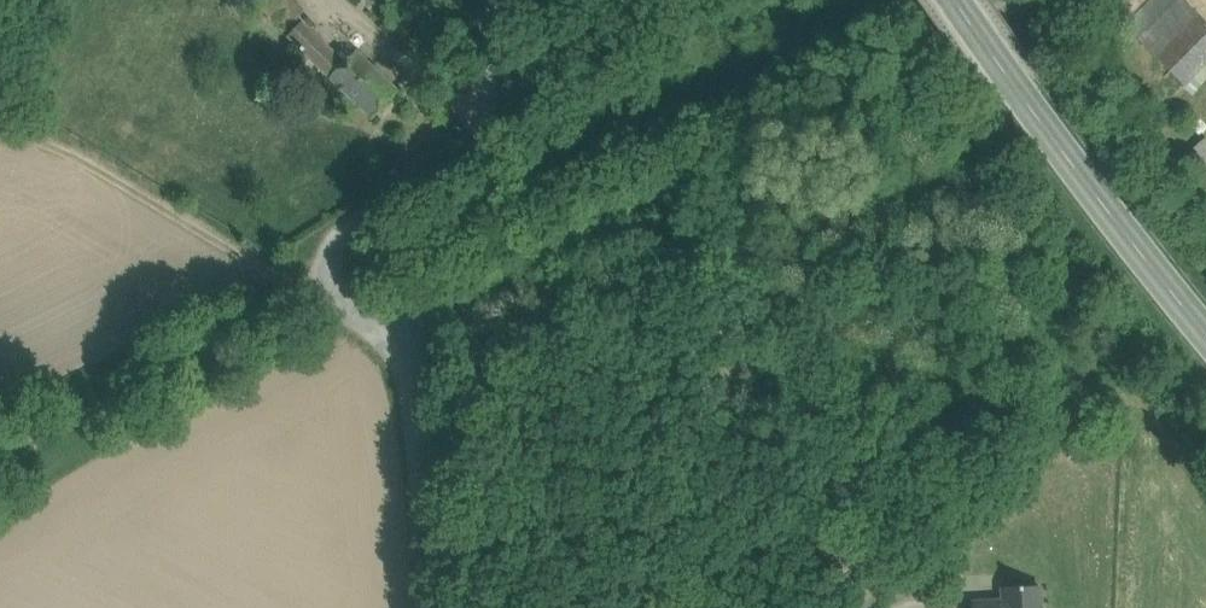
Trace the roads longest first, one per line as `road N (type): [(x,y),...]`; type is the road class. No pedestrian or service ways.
road 1 (unclassified): [(378,337),(1051,0)]
road 2 (unclassified): [(378,337),(309,285),(332,229),(478,149),(491,0)]
road 3 (secondary): [(1205,335),(955,0)]
road 4 (track): [(309,285),(0,444)]
road 5 (track): [(309,285),(72,147),(0,143)]
road 6 (unclassified): [(435,607),(409,363),(378,337)]

